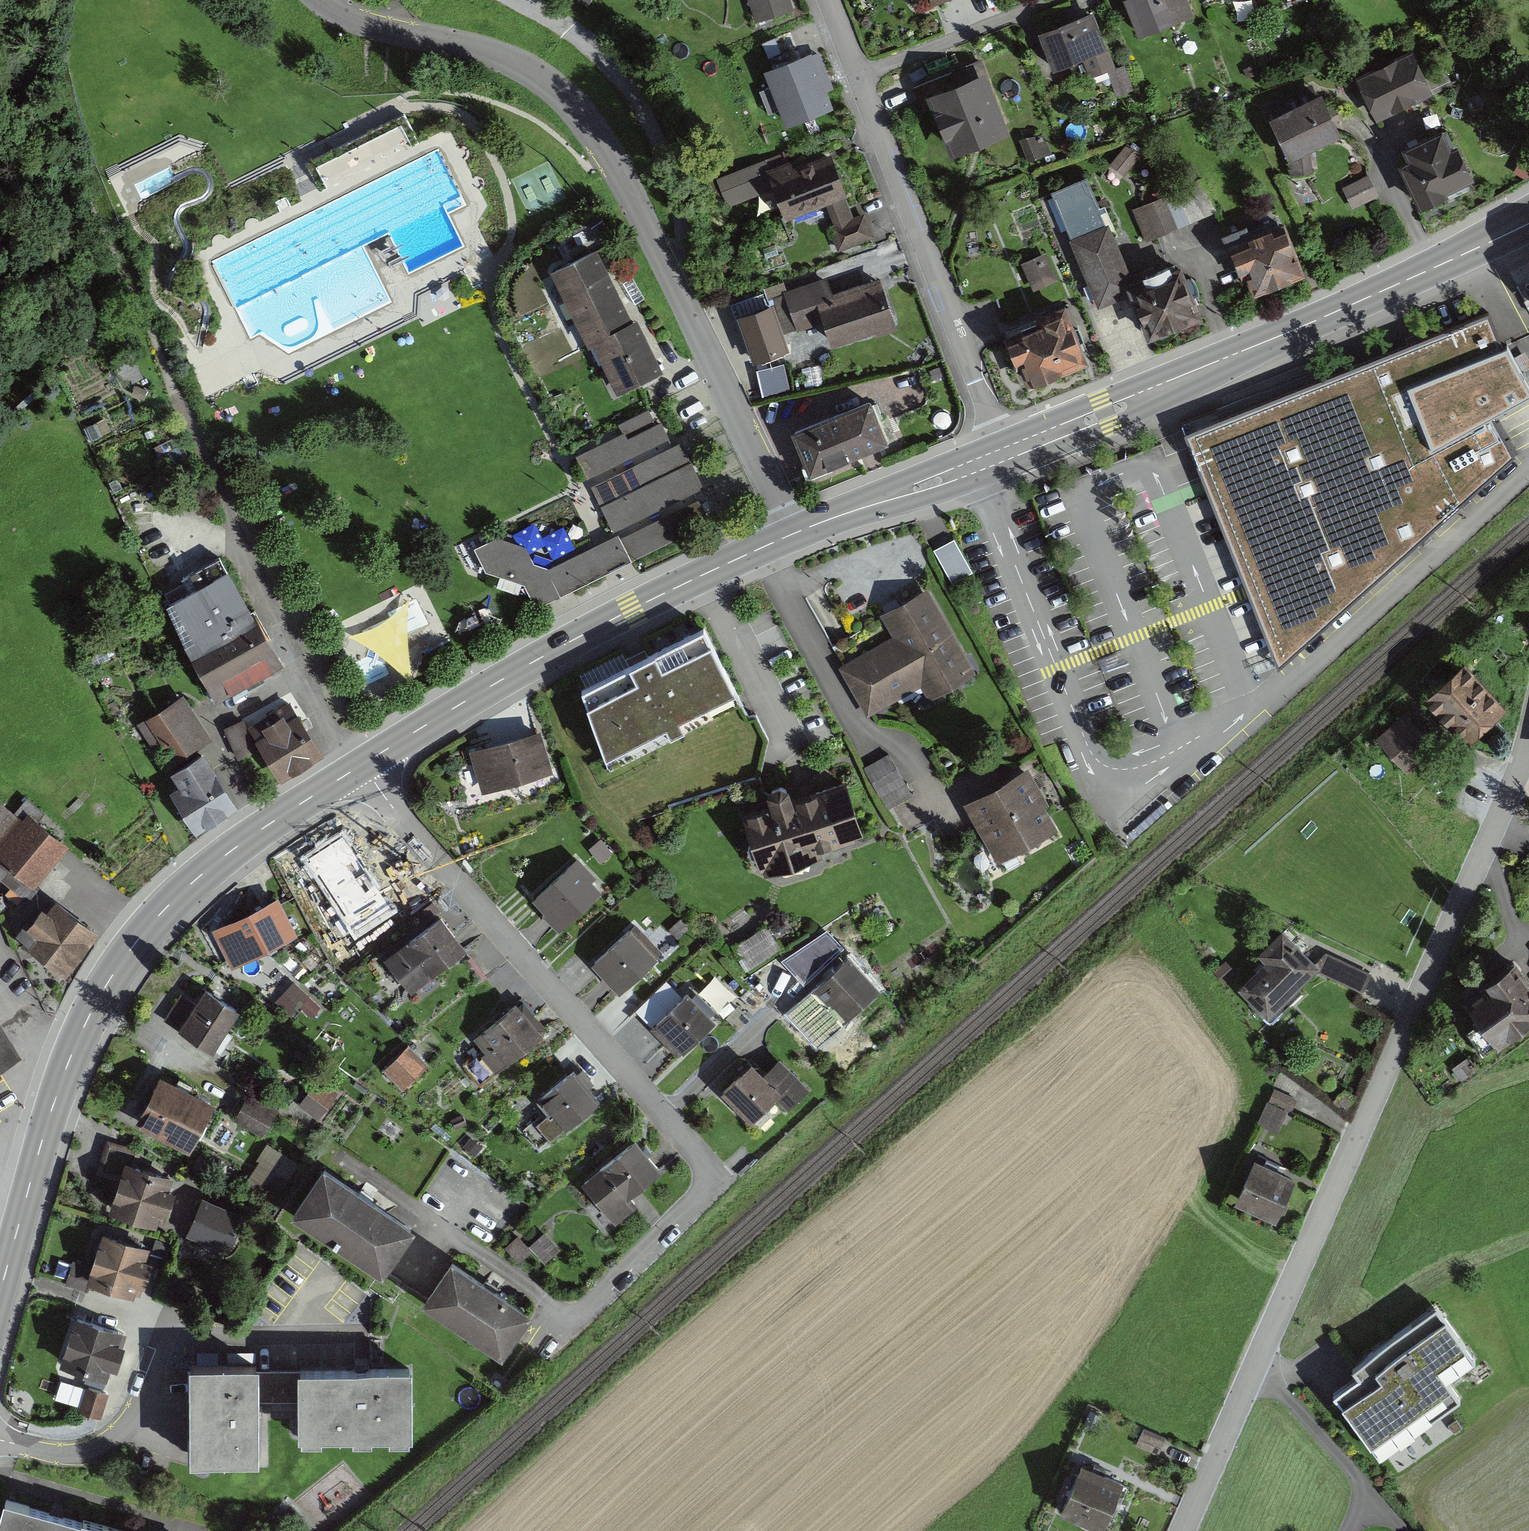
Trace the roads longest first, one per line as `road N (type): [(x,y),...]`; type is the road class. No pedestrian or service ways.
road 1 (residential): [(359,767),(716,1178),(585,1311),(567,1315),(360,1172)]
road 2 (residential): [(1528,736),(1182,1530)]
road 3 (residential): [(322,0),(366,24),(518,64),(575,108),(796,532)]
road 4 (secondary): [(359,767),(202,874),(113,975),(57,1092),(0,1294)]
road 5 (secondary): [(1528,219),(1006,454)]
road 6 (secondary): [(796,532),(563,645),(359,767)]
road 7 (residential): [(0,1440),(64,1455),(103,1447),(134,1421),(166,1346),(189,1331),(363,1334)]
road 8 (residential): [(1006,454),(856,78)]
road 9 (secondary): [(1006,454),(796,532)]
road 10 (residential): [(856,78),(1061,0)]
road 11 (track): [(120,257),(189,415)]

